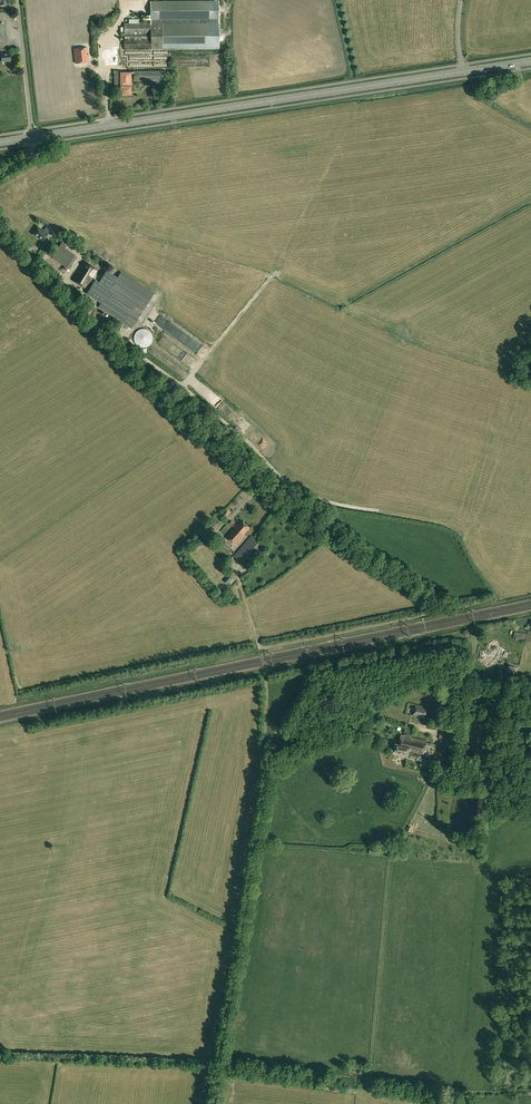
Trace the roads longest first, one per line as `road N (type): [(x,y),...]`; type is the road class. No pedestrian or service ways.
road 1 (track): [(272,763),(223,1046),(227,1075),(442,1103)]
road 2 (primary): [(34,137),(530,61)]
road 3 (track): [(0,226),(118,352),(261,485),(219,529)]
road 4 (track): [(272,763),(264,750),(266,669),(231,554),(277,497)]
road 5 (track): [(530,693),(446,674),(375,702),(358,732),(374,742),(380,769),(411,777)]
road 6 (track): [(442,606),(261,485)]

